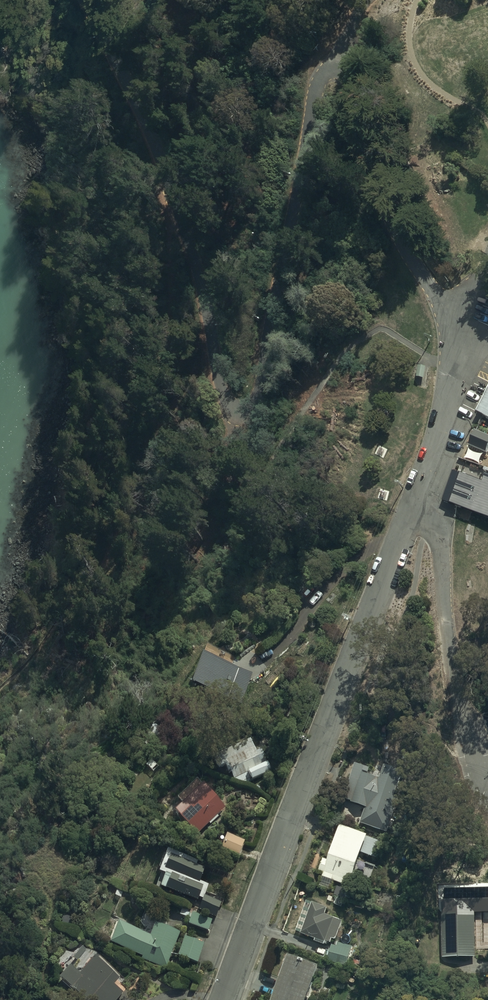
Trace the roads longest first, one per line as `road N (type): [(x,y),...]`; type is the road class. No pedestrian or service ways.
road 1 (residential): [(339,69),(359,83),(388,203),(446,318),(447,411),(223,999)]
road 2 (residential): [(339,69),(317,87),(262,387),(248,412),(237,413),(221,389),(202,286),(152,126),(85,0)]

